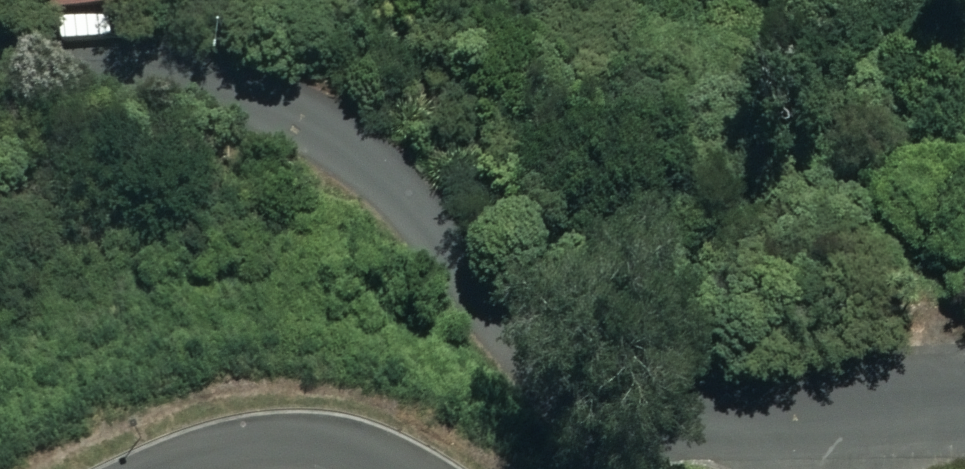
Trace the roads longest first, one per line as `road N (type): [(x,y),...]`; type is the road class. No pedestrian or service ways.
road 1 (residential): [(852,397),(646,370),(565,342),(505,304),(358,152),(304,115),(228,85),(153,68),(0,60)]
road 2 (residential): [(181,468),(284,446),(342,449),(395,468)]

